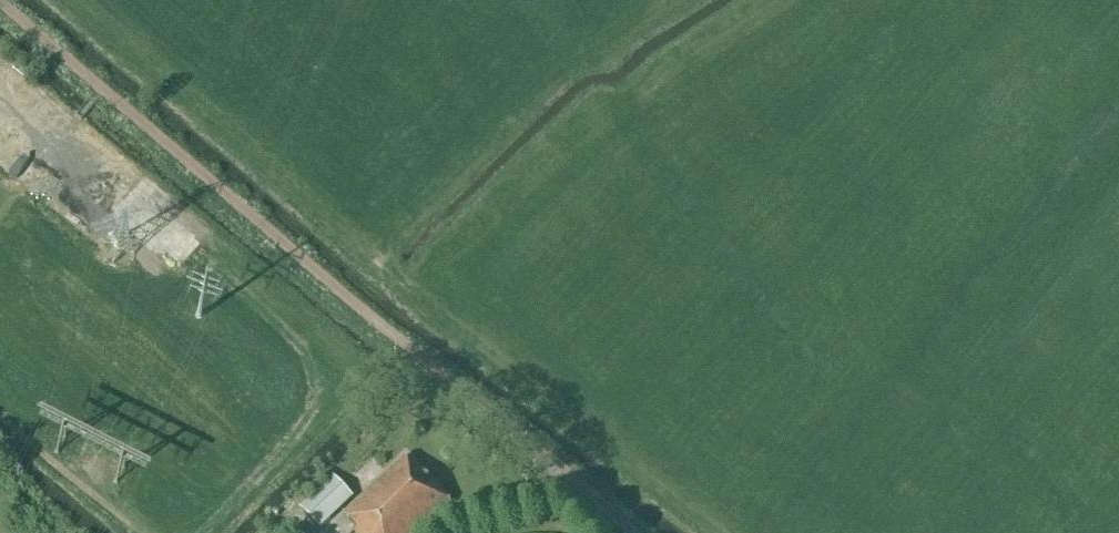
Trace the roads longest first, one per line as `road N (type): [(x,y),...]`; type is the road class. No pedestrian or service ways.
road 1 (unclassified): [(635,532),(0,5)]

